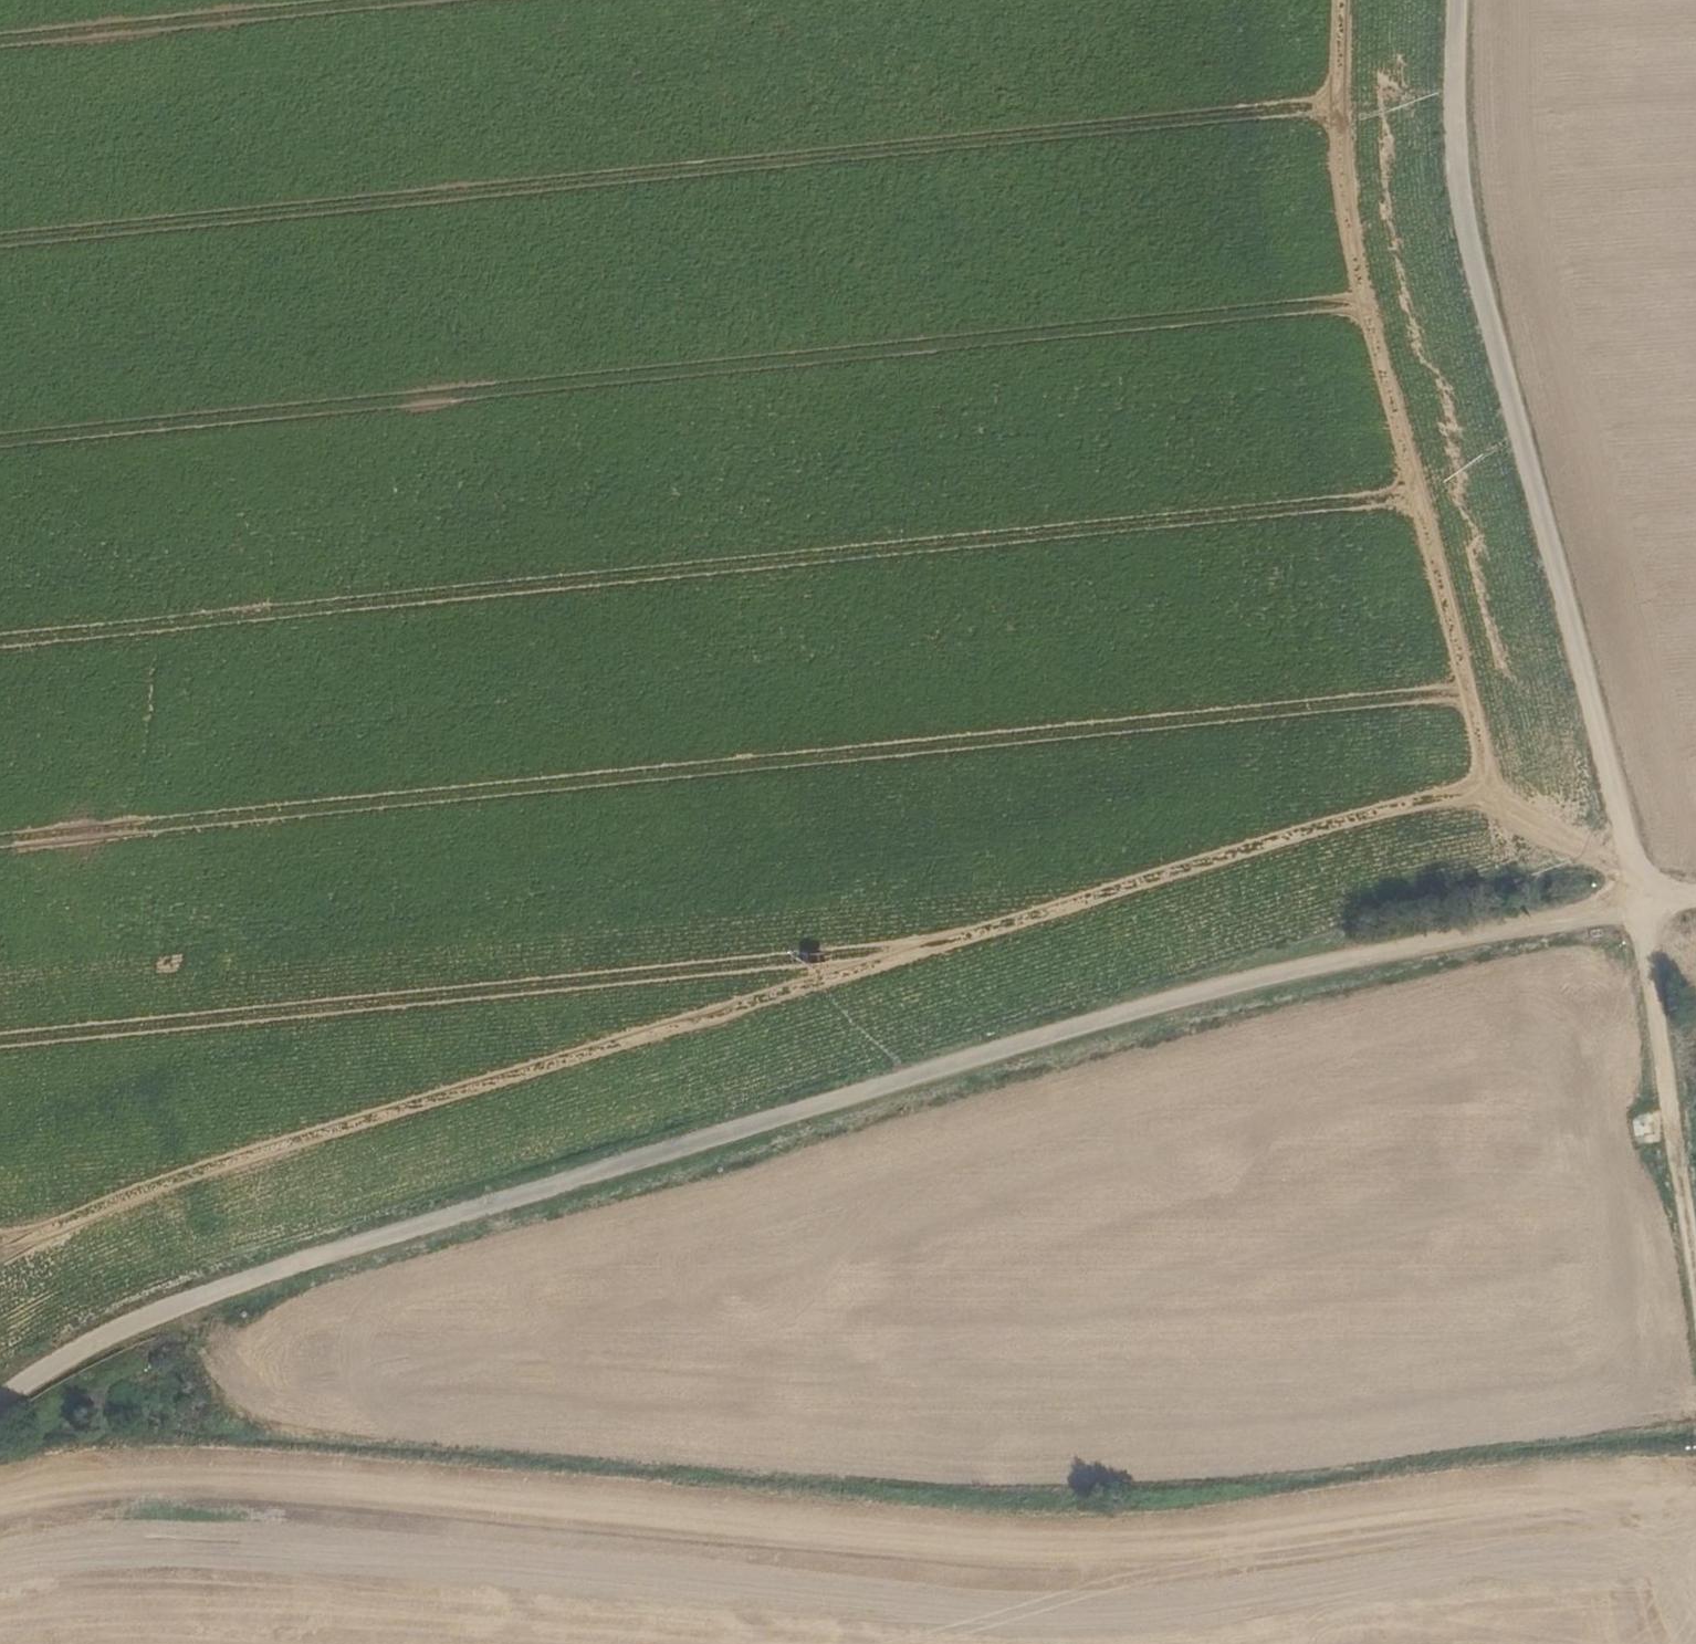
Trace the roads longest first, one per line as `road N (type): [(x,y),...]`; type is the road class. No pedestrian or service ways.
road 1 (unclassified): [(0,1414),(97,1347),(272,1276),(1317,966),(1639,909)]
road 2 (unclassified): [(1463,0),(1459,143),(1505,378),(1639,909)]

